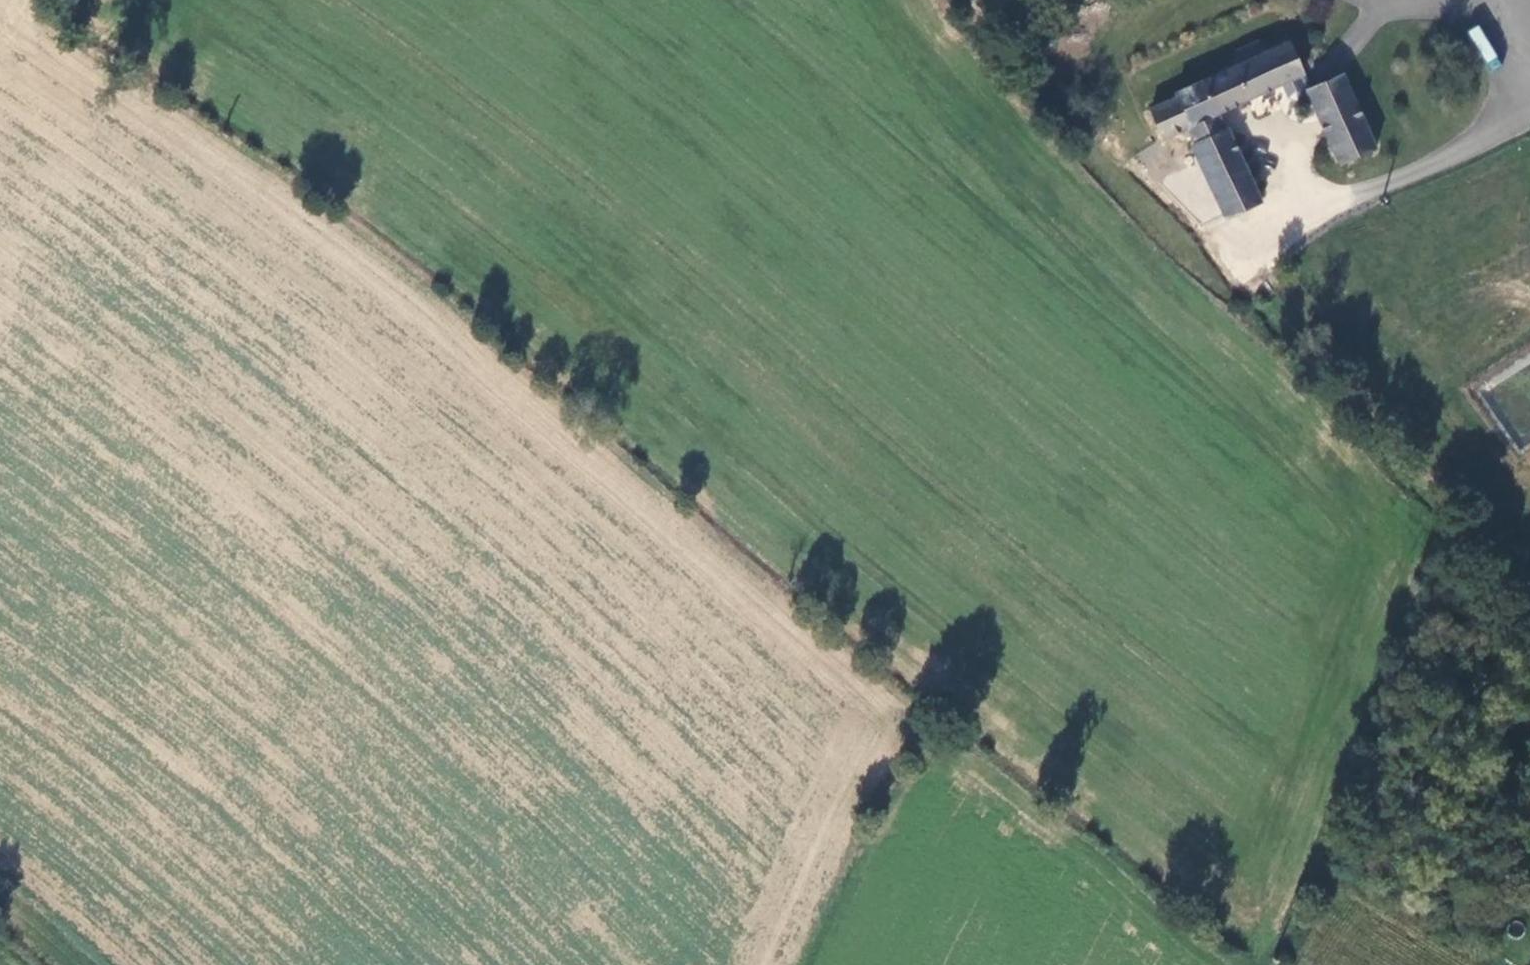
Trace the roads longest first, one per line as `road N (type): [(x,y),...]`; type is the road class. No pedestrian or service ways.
road 1 (unclassified): [(1529,116),(1384,188),(1257,235)]

